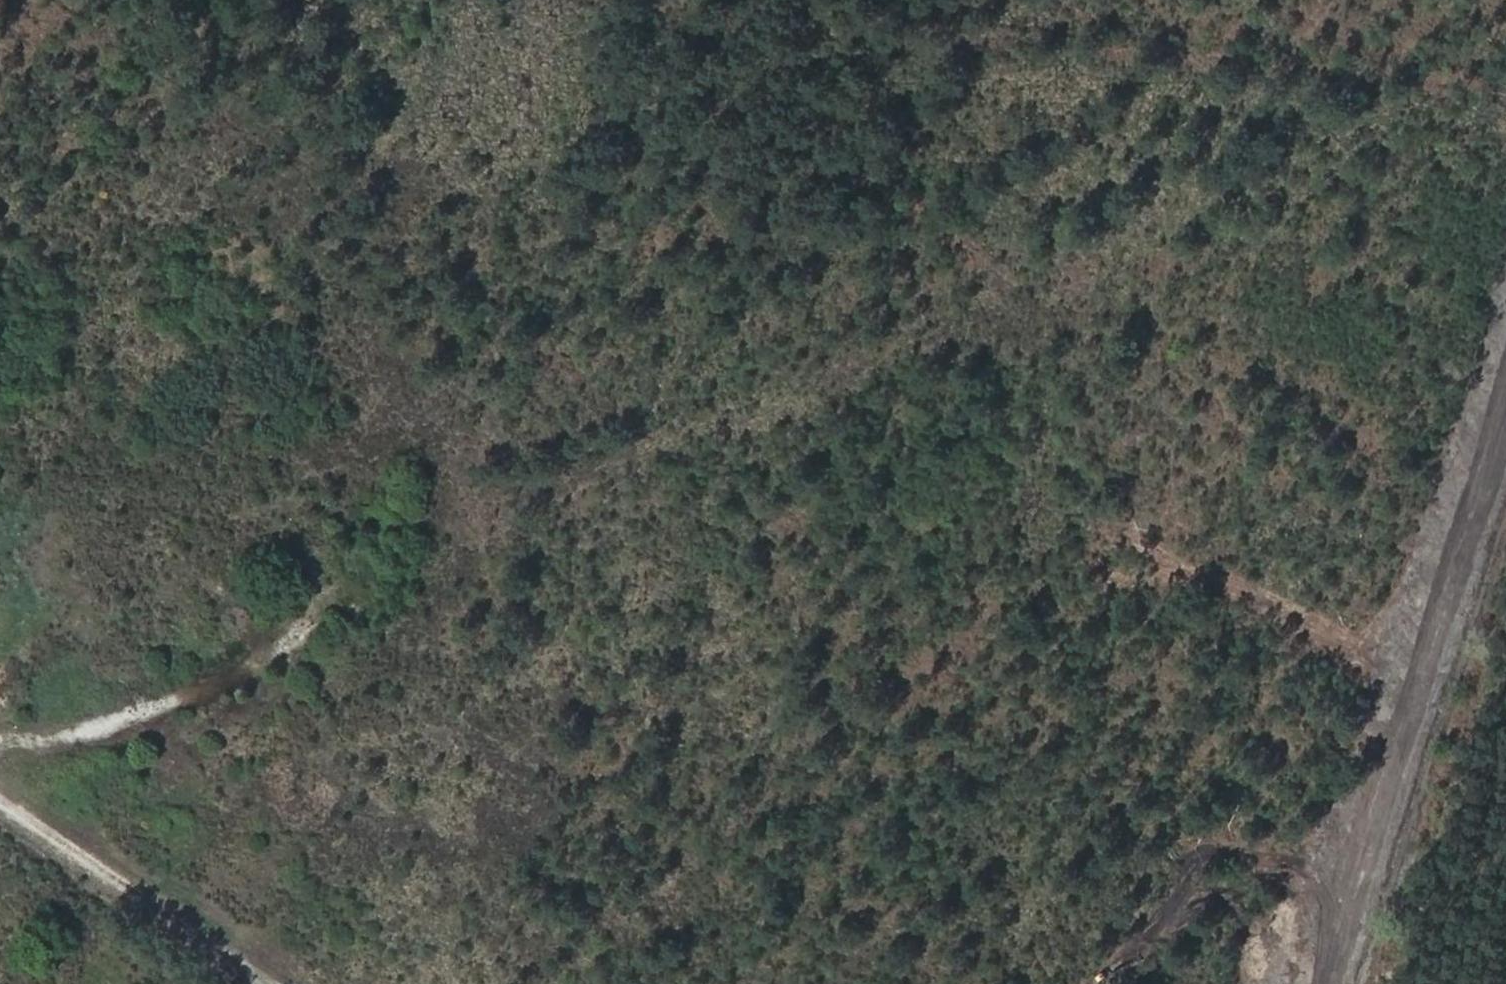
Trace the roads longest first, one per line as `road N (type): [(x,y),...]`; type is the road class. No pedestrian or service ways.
road 1 (track): [(1505,423),(1337,983)]
road 2 (track): [(0,799),(270,983)]

